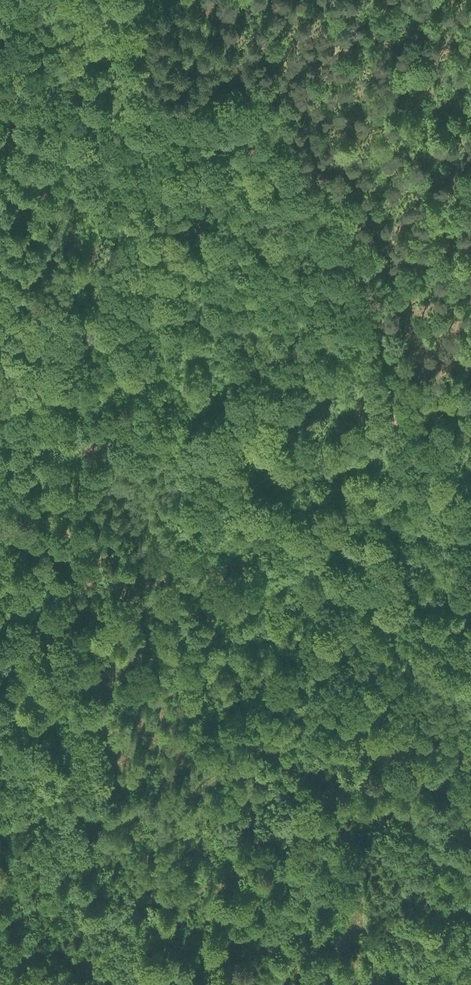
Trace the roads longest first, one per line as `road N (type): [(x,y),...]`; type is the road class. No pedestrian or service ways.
road 1 (track): [(143,0),(149,101),(199,160),(212,210),(230,230),(356,294),(385,322),(405,437),(470,543)]
road 2 (track): [(470,717),(339,702),(318,708),(167,811),(68,817),(0,842)]

